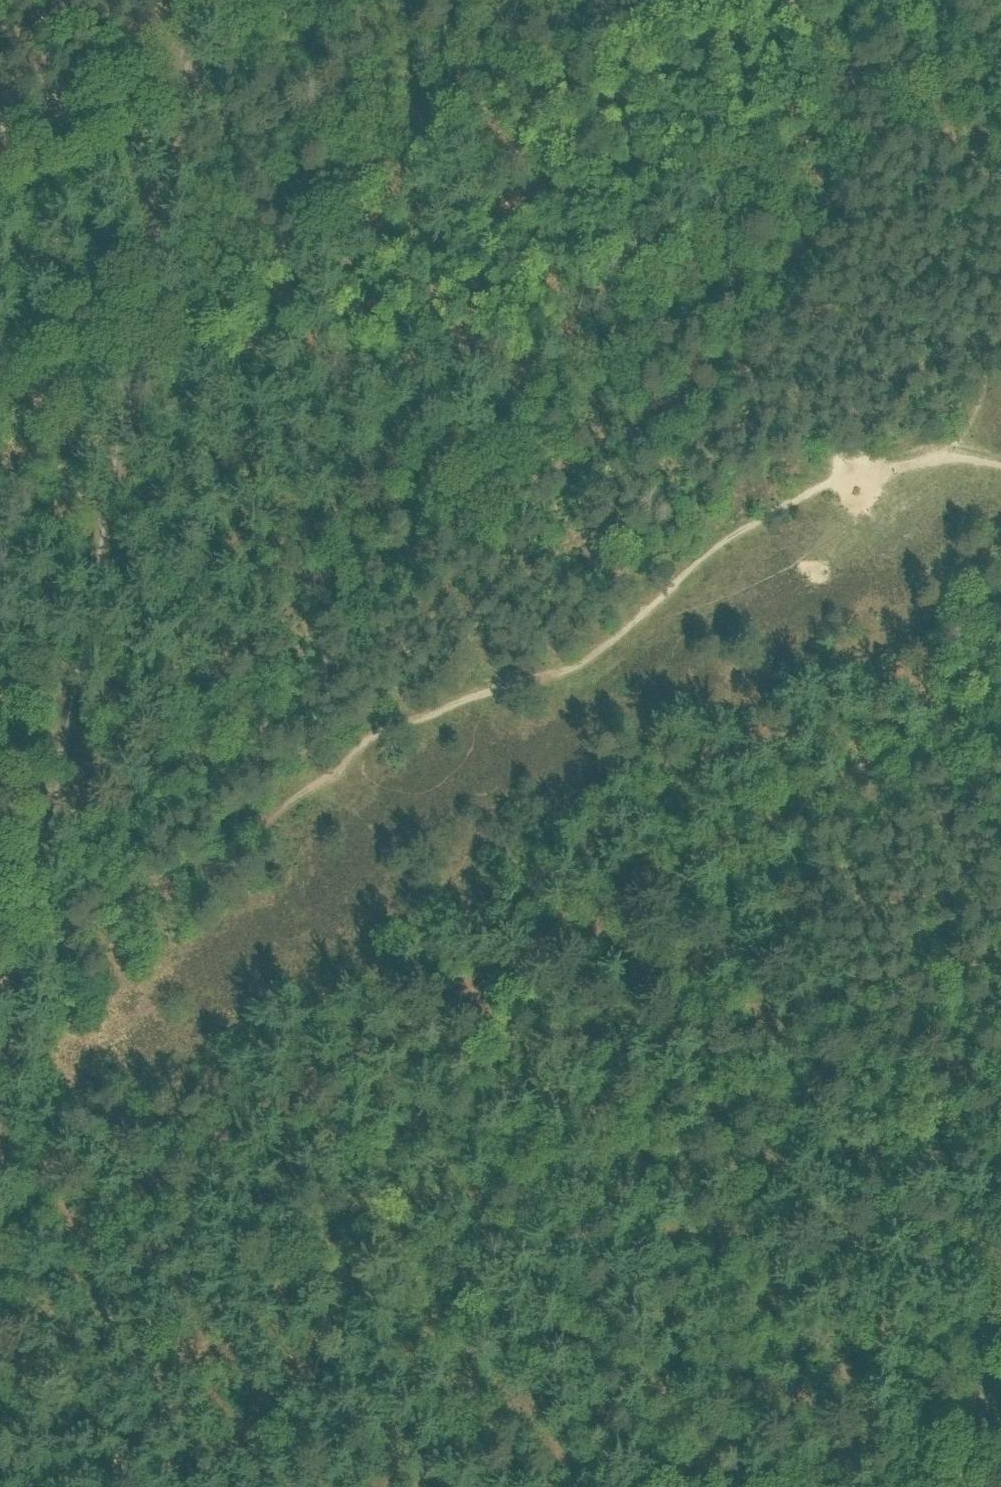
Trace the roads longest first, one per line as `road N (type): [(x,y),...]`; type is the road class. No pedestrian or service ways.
road 1 (track): [(1000,689),(0,1265)]
road 2 (track): [(0,1104),(198,0)]
road 3 (track): [(1000,1226),(972,1486)]
road 4 (track): [(0,127),(214,0)]

